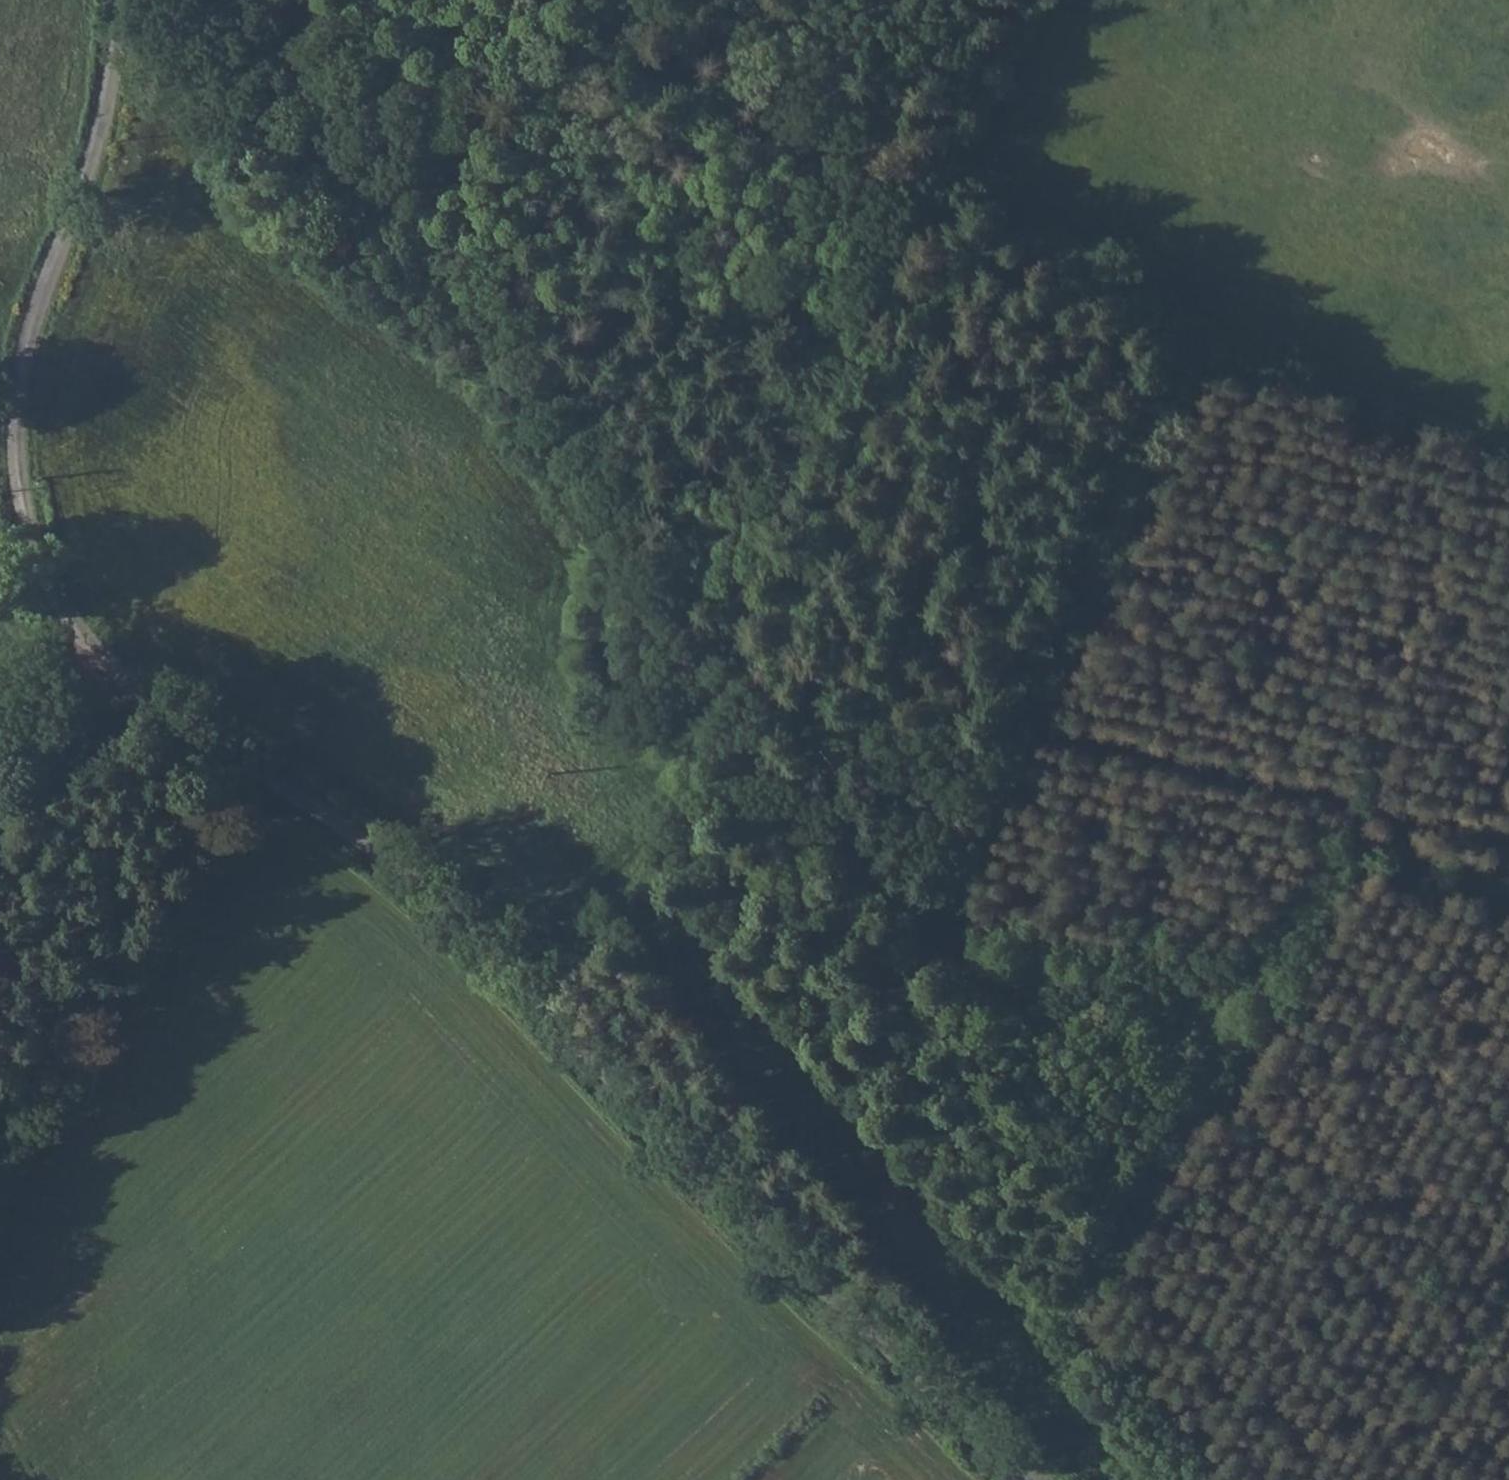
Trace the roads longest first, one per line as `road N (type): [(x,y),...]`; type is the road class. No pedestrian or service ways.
road 1 (unclassified): [(108,0),(87,151),(6,431),(38,559),(104,659),(409,888),(1052,1479)]
road 2 (track): [(0,744),(104,659)]

